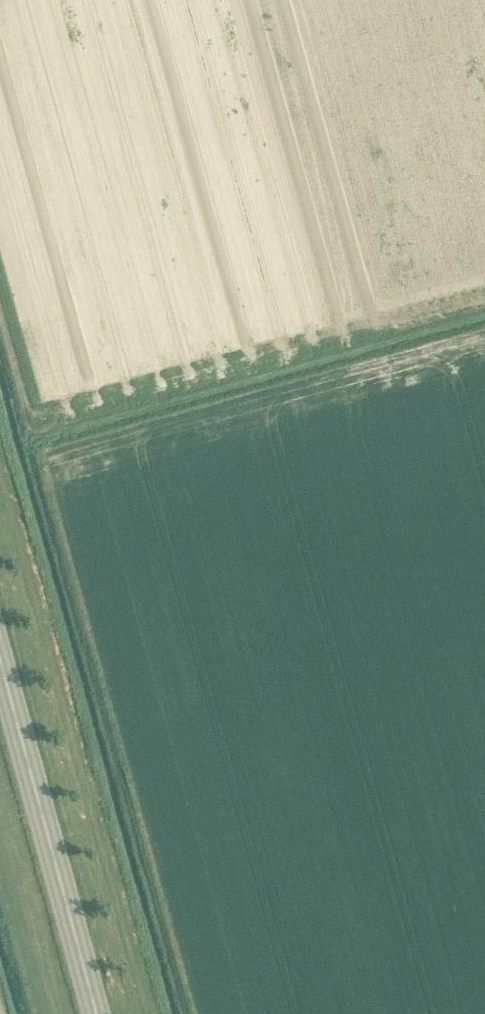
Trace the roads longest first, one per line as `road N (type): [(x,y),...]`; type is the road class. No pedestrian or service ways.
road 1 (trunk): [(95,1013),(0,668)]

